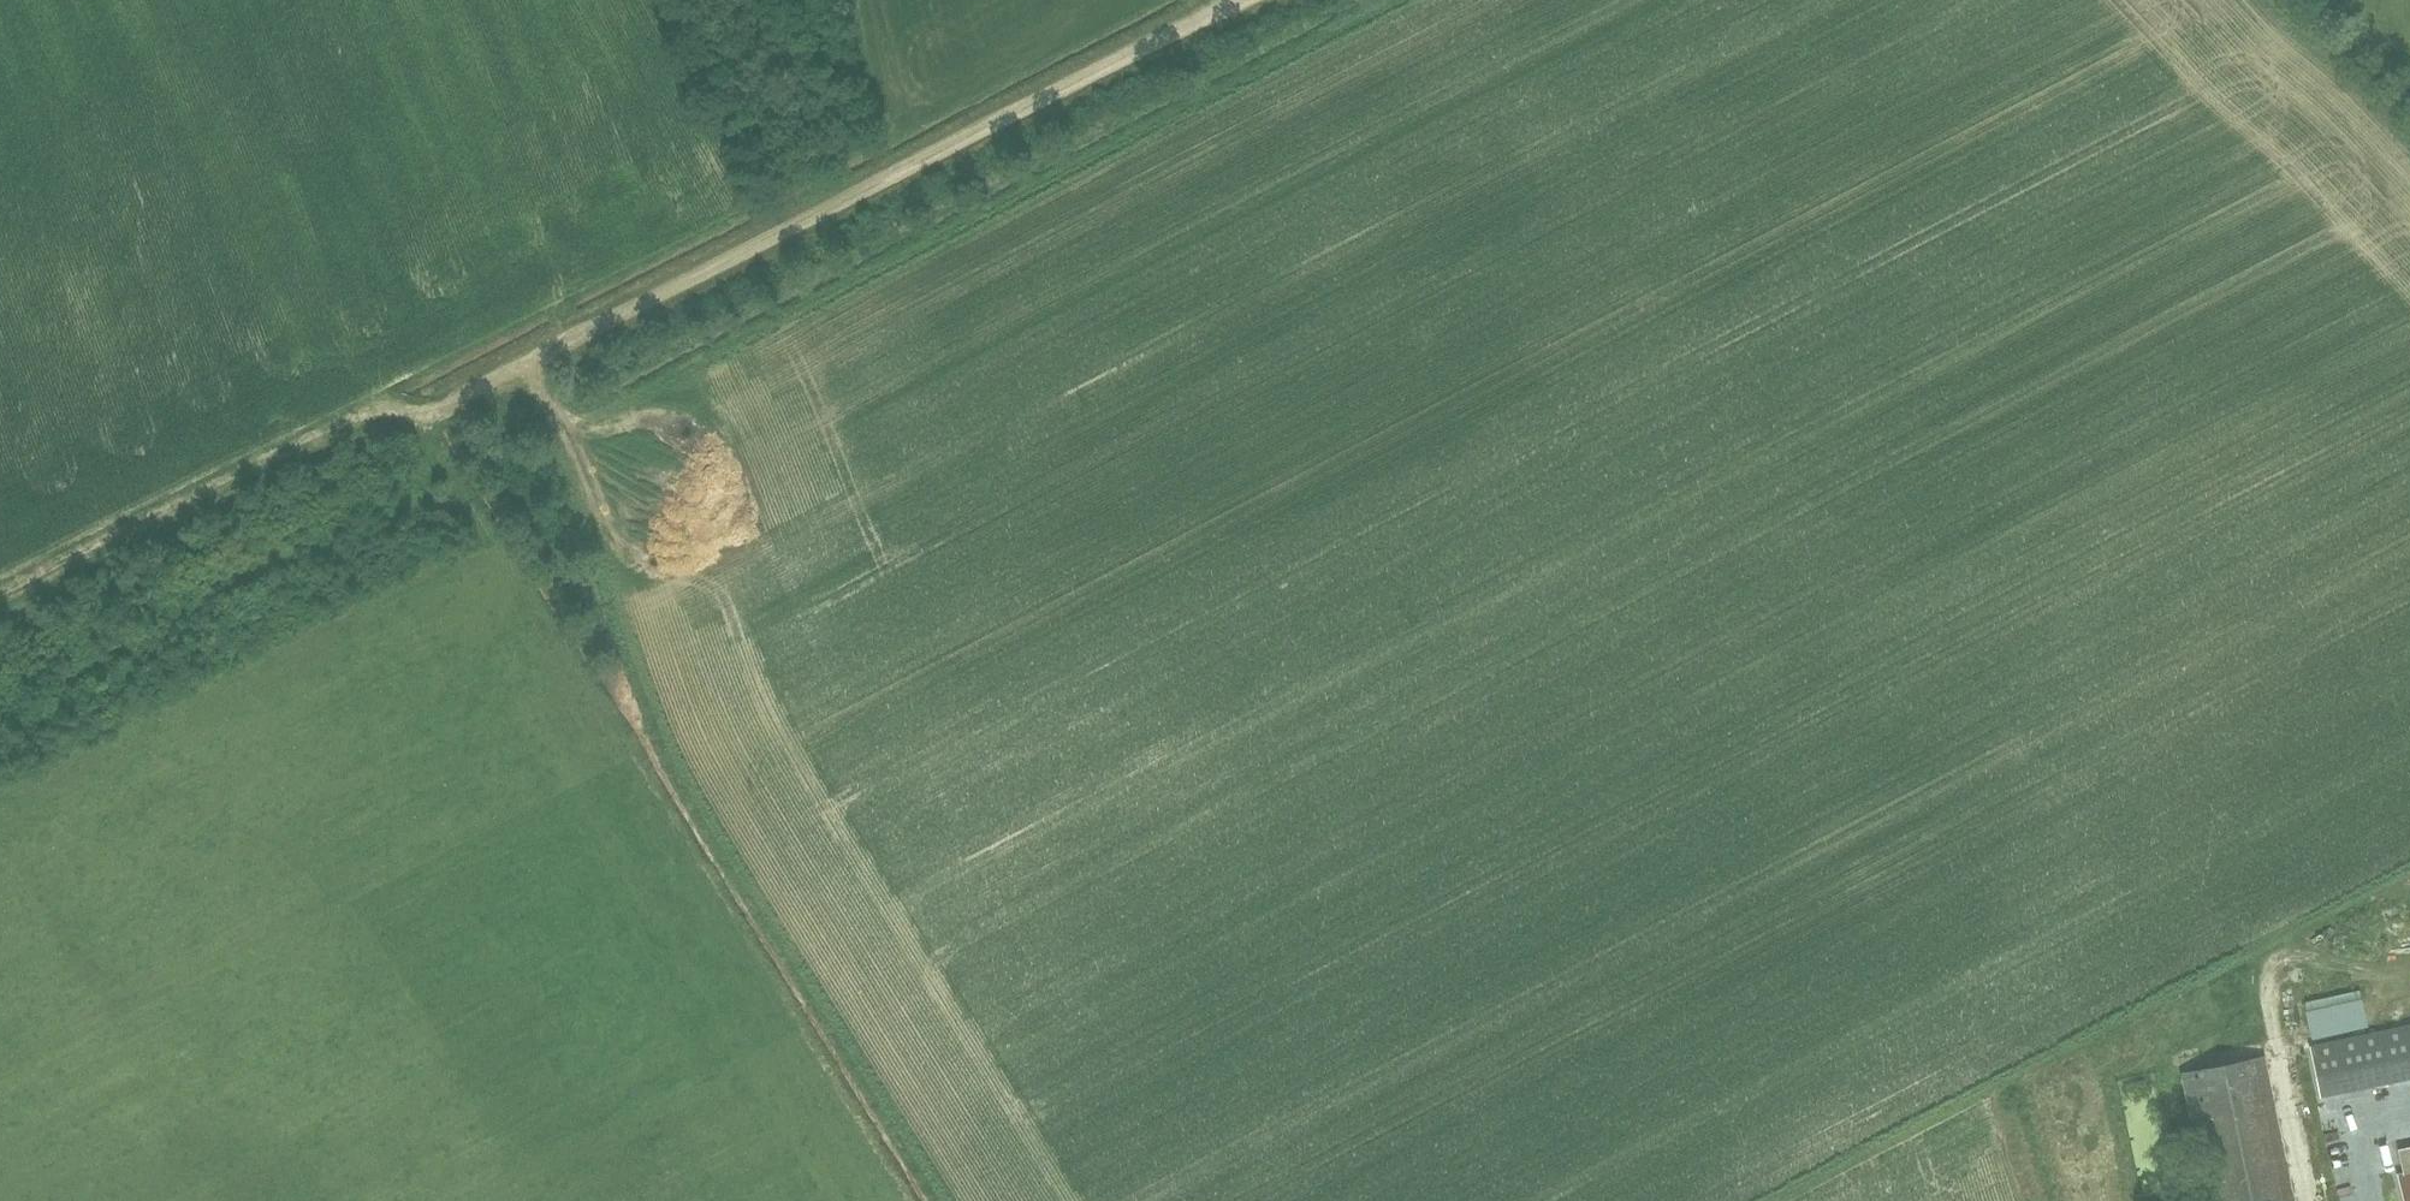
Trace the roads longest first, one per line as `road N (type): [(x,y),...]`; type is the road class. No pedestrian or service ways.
road 1 (track): [(1231,0),(424,418)]

